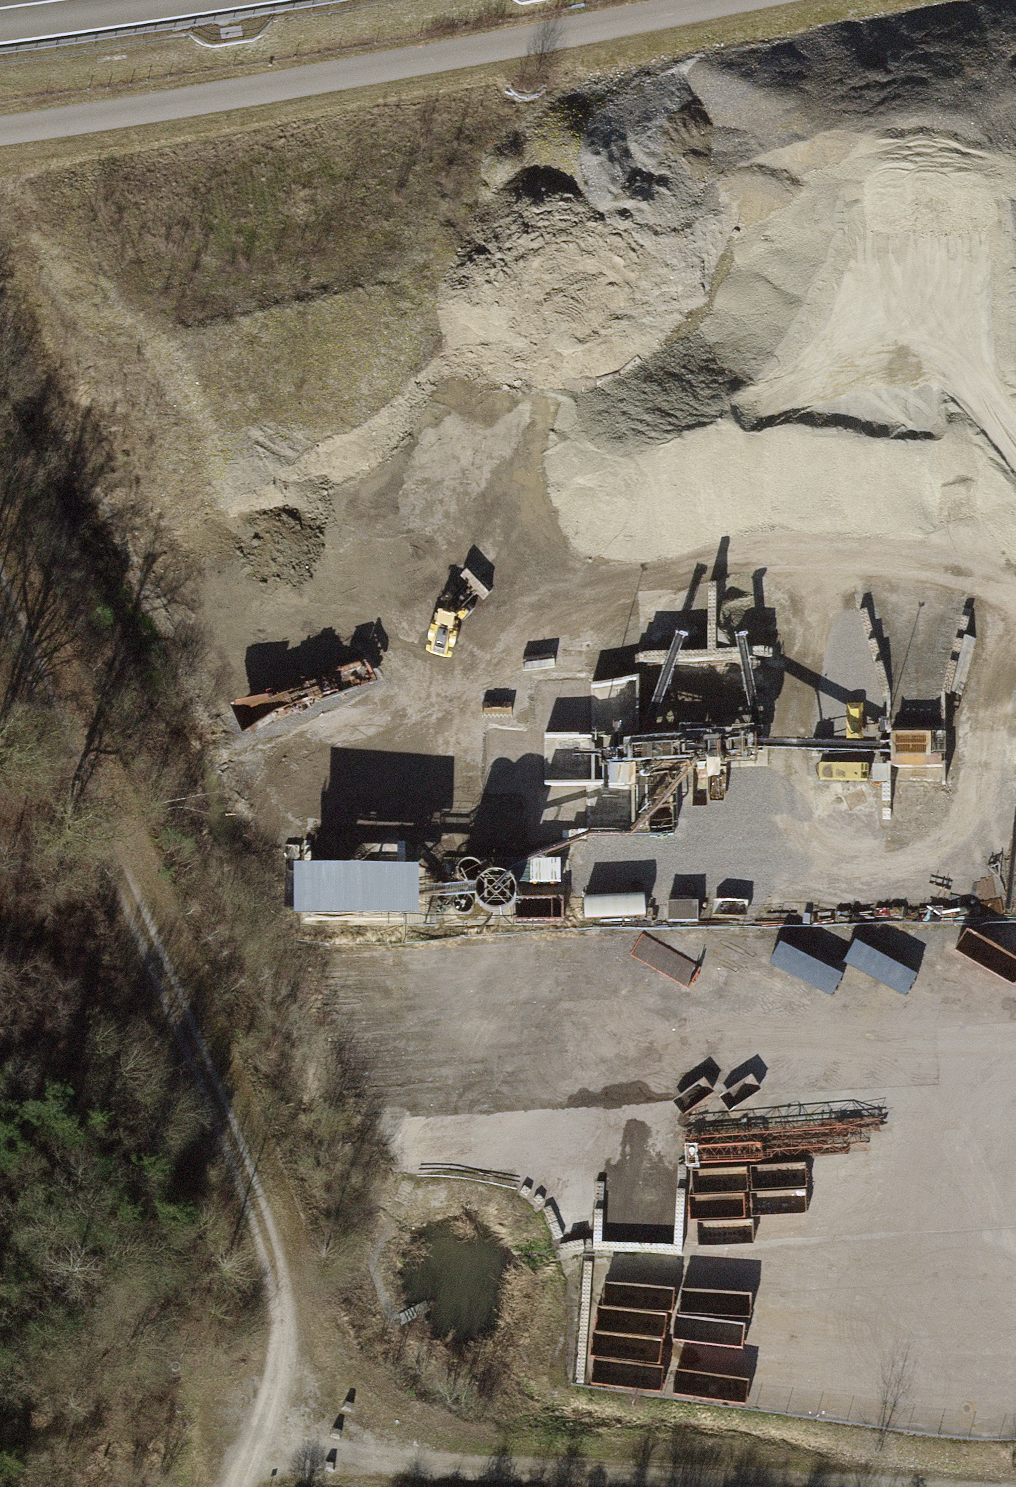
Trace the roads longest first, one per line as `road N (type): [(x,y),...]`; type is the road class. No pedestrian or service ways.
road 1 (track): [(1015,868),(431,884),(346,858),(272,773),(230,673),(245,573),(307,558),(420,609),(493,654),(640,665),(870,609),(1015,655)]
road 2 (track): [(1015,1178),(356,1153),(0,364)]
road 3 (track): [(0,232),(1015,28)]
road 4 (track): [(250,1486),(297,1452),(286,1320),(220,1120),(0,597)]
road 5 (track): [(749,0),(440,67),(0,131)]
road 6 (track): [(297,1452),(836,1486)]
road 7 (track): [(625,1335),(1015,1357)]
road 8 (track): [(450,1157),(431,884)]
road 9 (track): [(870,609),(1015,555)]

